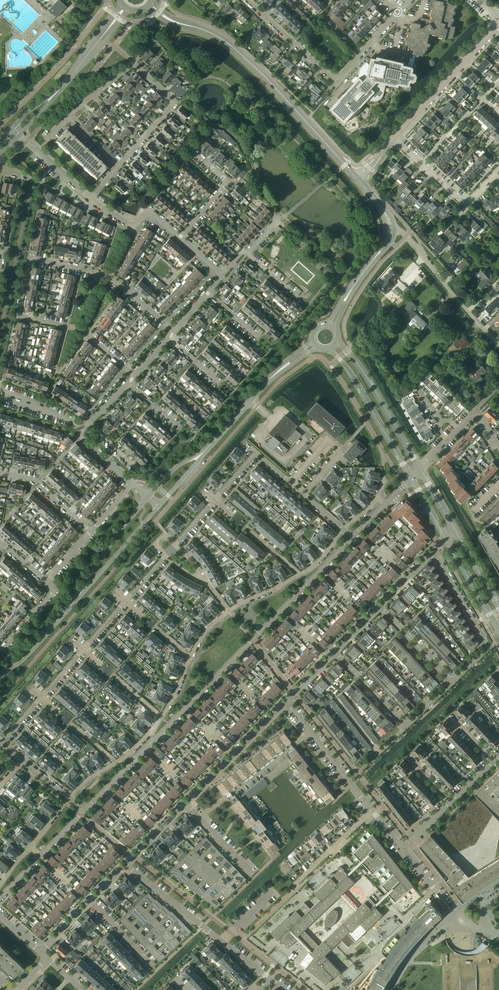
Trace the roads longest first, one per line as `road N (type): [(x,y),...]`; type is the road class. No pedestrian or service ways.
road 1 (residential): [(342,528),(301,574),(214,623),(146,737),(69,798)]
road 2 (residential): [(84,810),(351,537)]
road 3 (residential): [(117,169),(175,103),(132,62),(67,116),(93,145)]
road 4 (residential): [(1,743),(165,556)]
road 5 (secondary): [(169,20),(236,50),(355,175)]
road 6 (residential): [(398,13),(336,81),(247,0)]
road 7 (residential): [(125,369),(80,331),(18,318),(30,258)]
road 8 (residential): [(434,550),(489,647),(452,682)]
road 9 (secondary): [(498,607),(419,470)]
road 10 (unclassified): [(498,347),(395,230)]
road 11 (tertiary): [(393,137),(498,24)]
road 12 (residential): [(164,324),(109,278),(30,258)]
road 13 (secondary): [(419,470),(338,341)]
road 14 (secondary): [(330,349),(410,478)]
road 15 (residential): [(184,805),(286,700)]
road 16 (residential): [(181,237),(229,182),(191,150)]
road 17 (residential): [(175,545),(256,453)]

